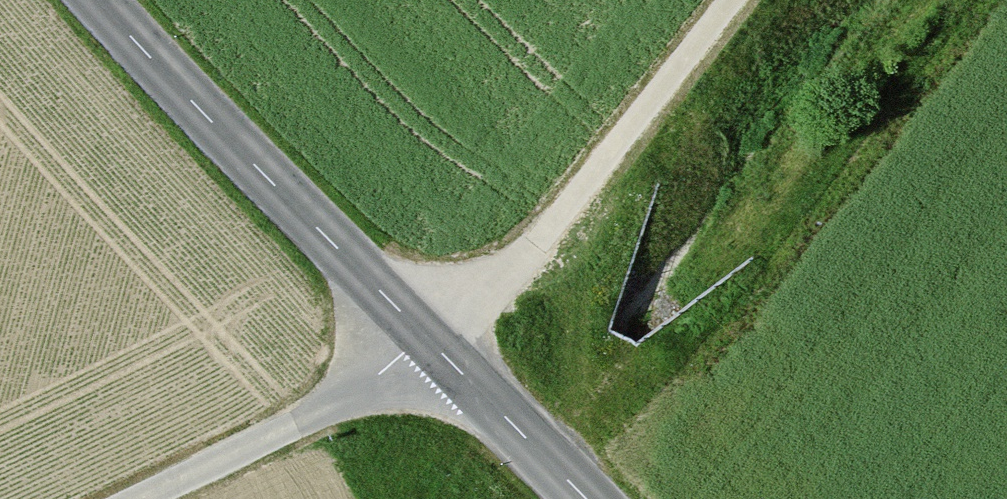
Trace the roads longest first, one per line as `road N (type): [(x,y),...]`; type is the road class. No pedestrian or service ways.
road 1 (unclassified): [(99,0),(583,498)]
road 2 (track): [(426,344),(570,224),(747,0)]
road 3 (track): [(426,344),(330,409),(139,498)]

